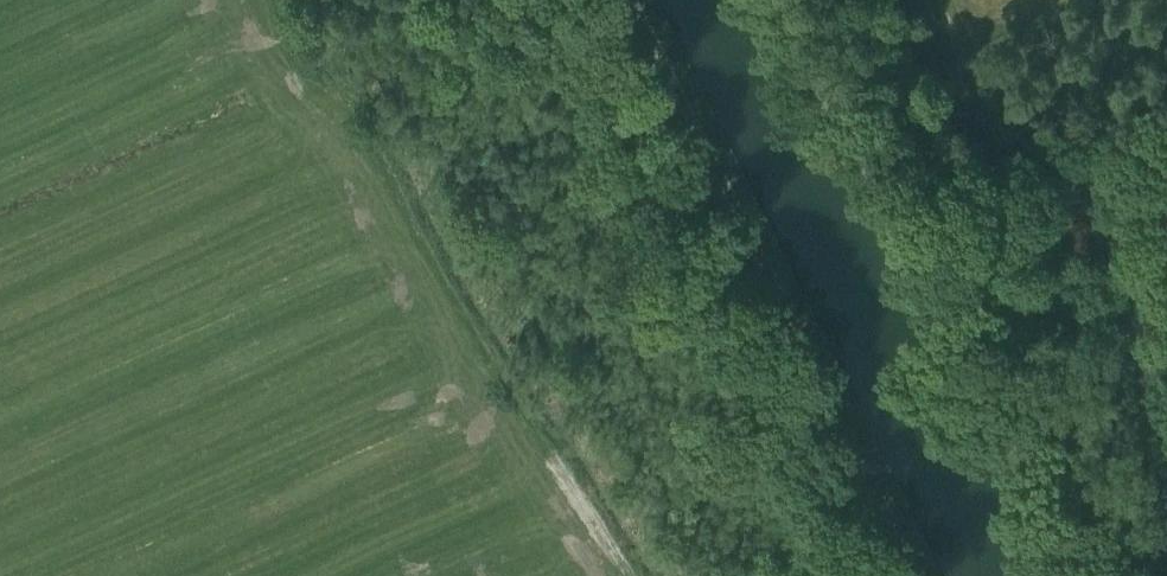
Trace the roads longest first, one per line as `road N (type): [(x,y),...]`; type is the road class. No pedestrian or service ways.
road 1 (track): [(921,575),(636,0)]

